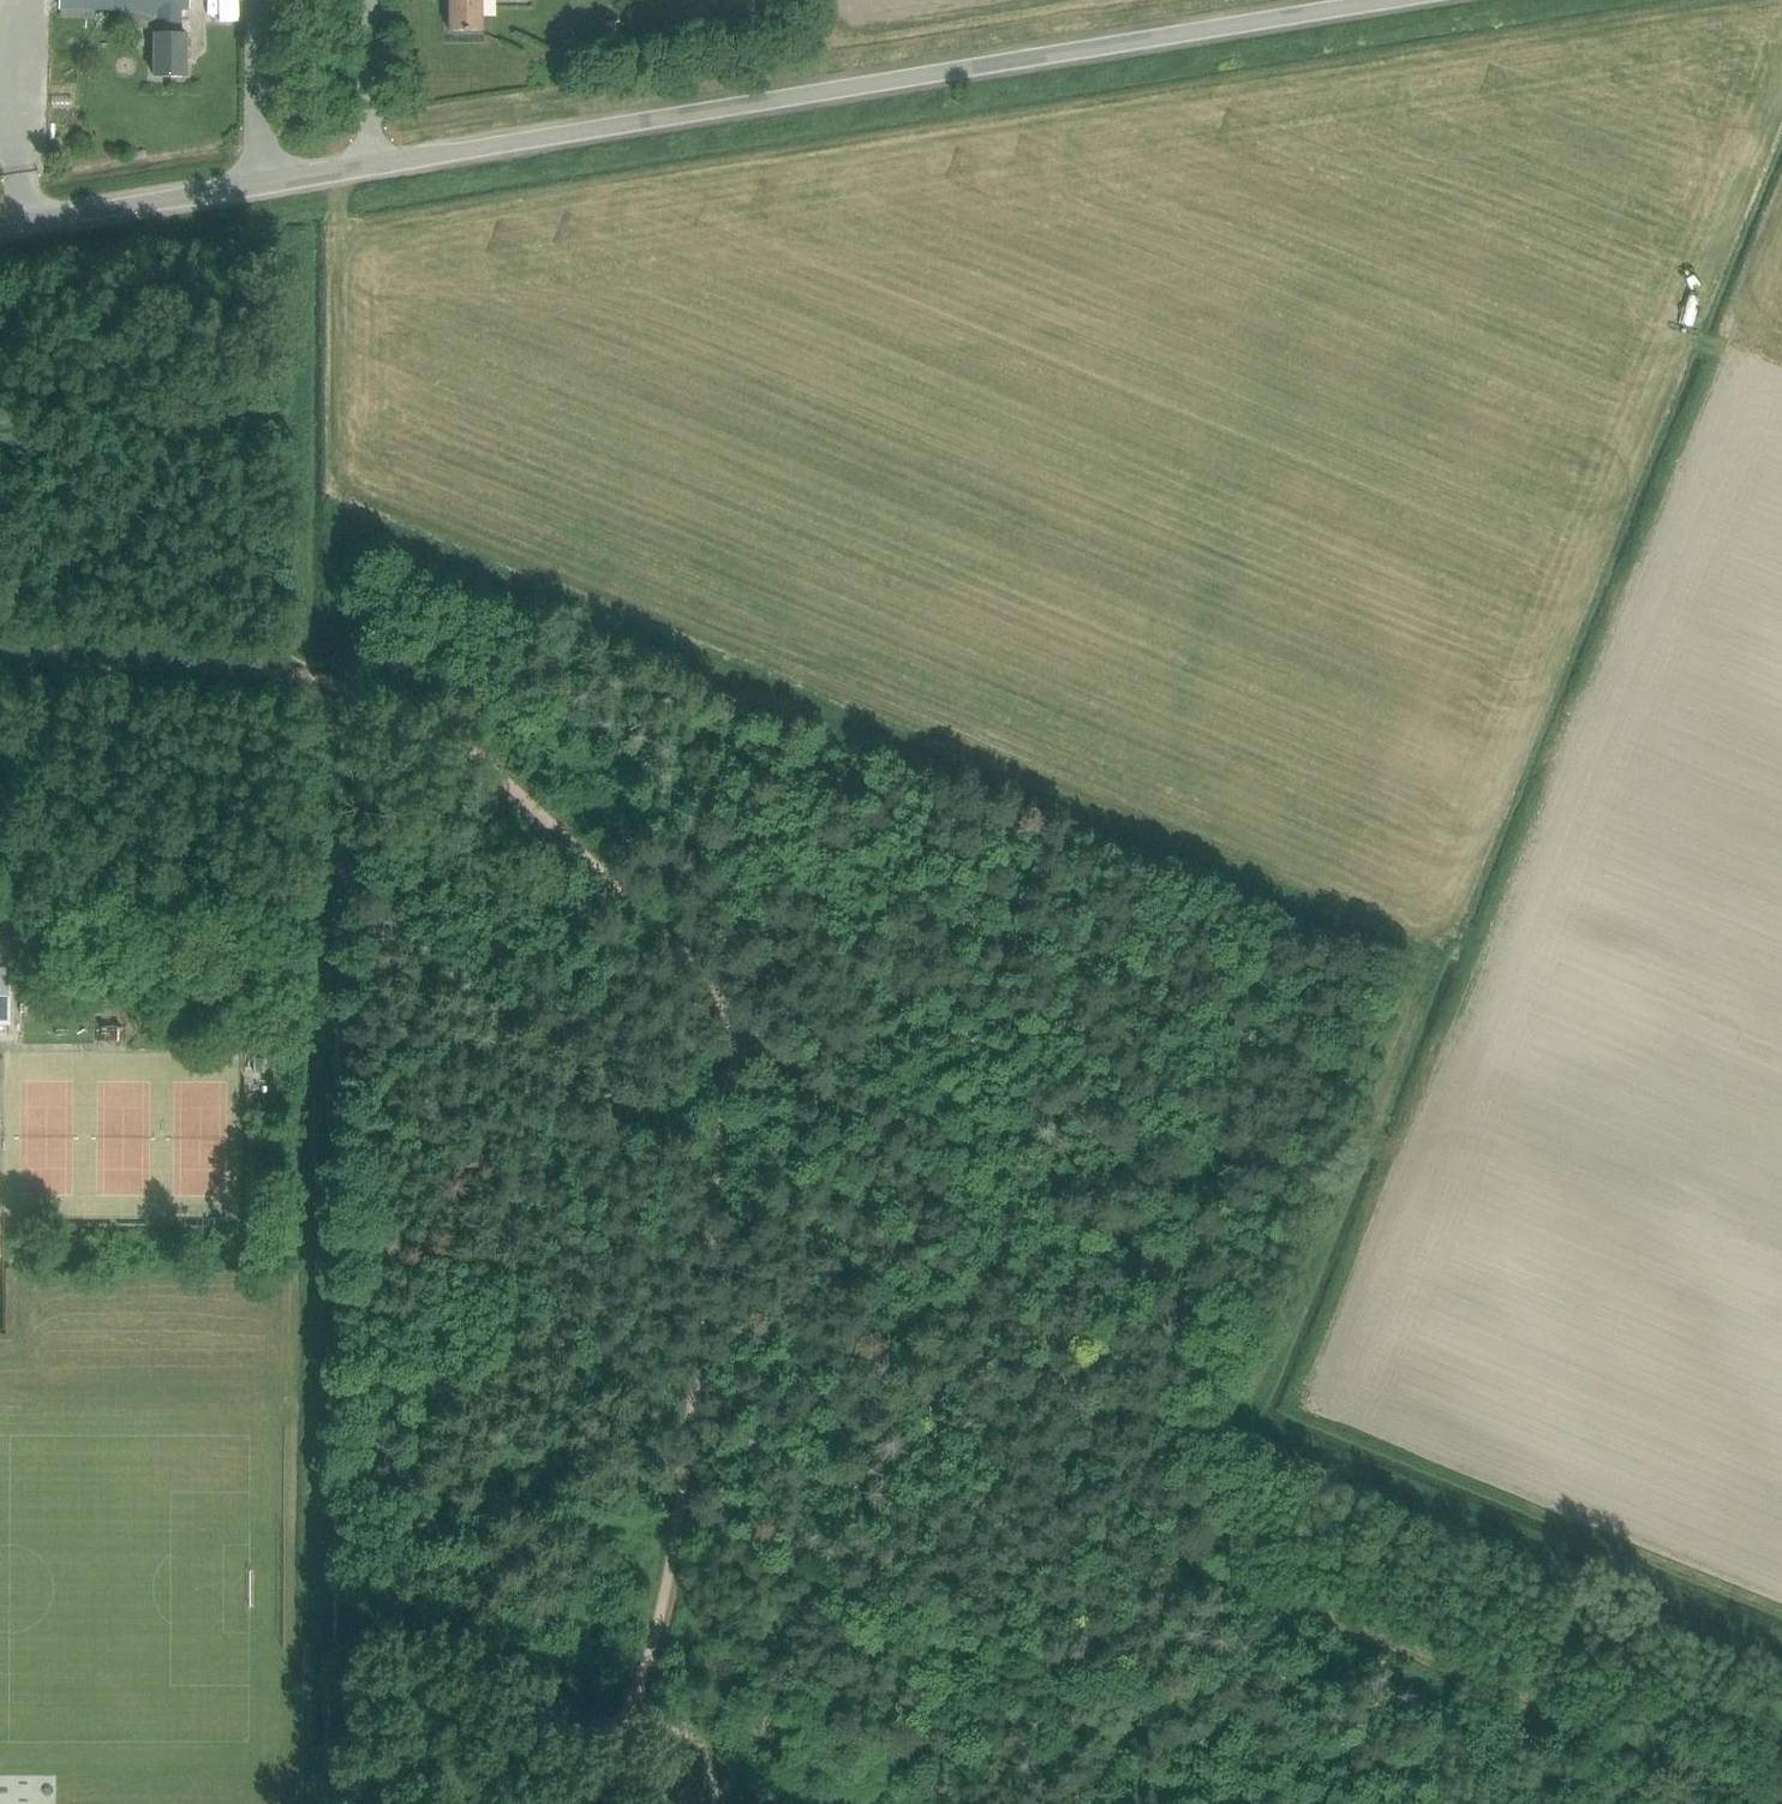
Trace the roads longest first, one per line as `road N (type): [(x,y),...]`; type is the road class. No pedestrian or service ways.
road 1 (unclassified): [(0,226),(1389,0)]

